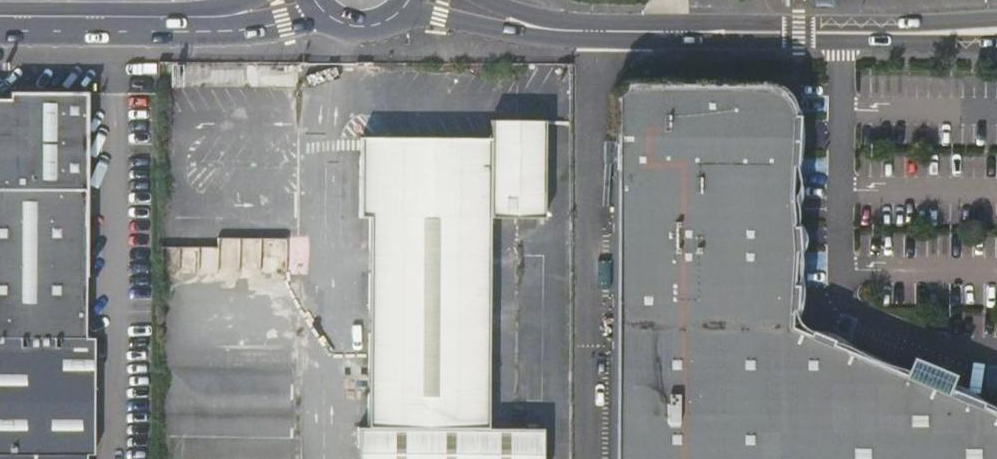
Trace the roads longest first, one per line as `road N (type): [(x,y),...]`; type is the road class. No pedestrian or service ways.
road 1 (unclassified): [(334,458),(342,74)]
road 2 (unclassified): [(800,34),(554,29),(492,17)]
road 3 (unclassified): [(996,19),(800,34)]
road 4 (unclassified): [(800,34),(996,43)]
road 5 (unclassified): [(182,23),(0,23)]

